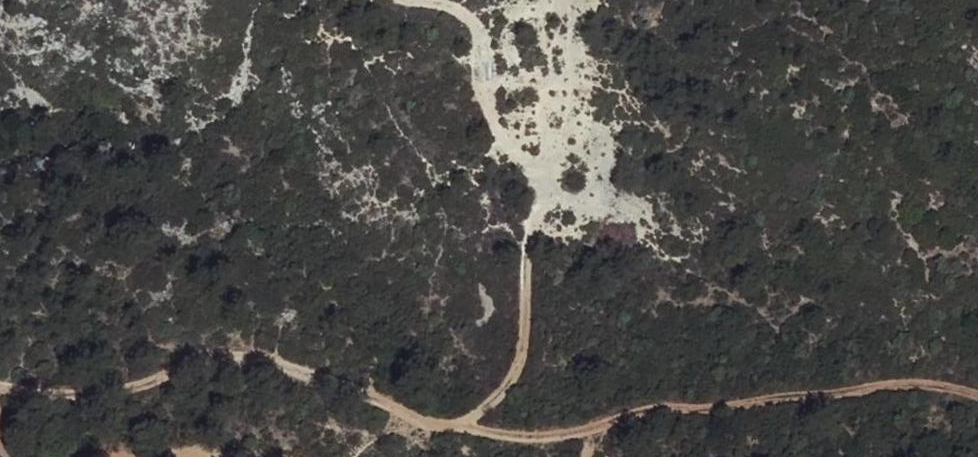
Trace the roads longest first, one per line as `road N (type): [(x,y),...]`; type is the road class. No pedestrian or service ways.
road 1 (track): [(0,390),(49,397),(133,390),(235,360),(457,428),(574,436),(658,408),(861,388),(943,387),(977,399)]
road 2 (track): [(457,428),(496,389),(518,352),(521,266),(537,211),(536,181),(494,126),(484,40),(470,15),(460,5),(420,0)]

